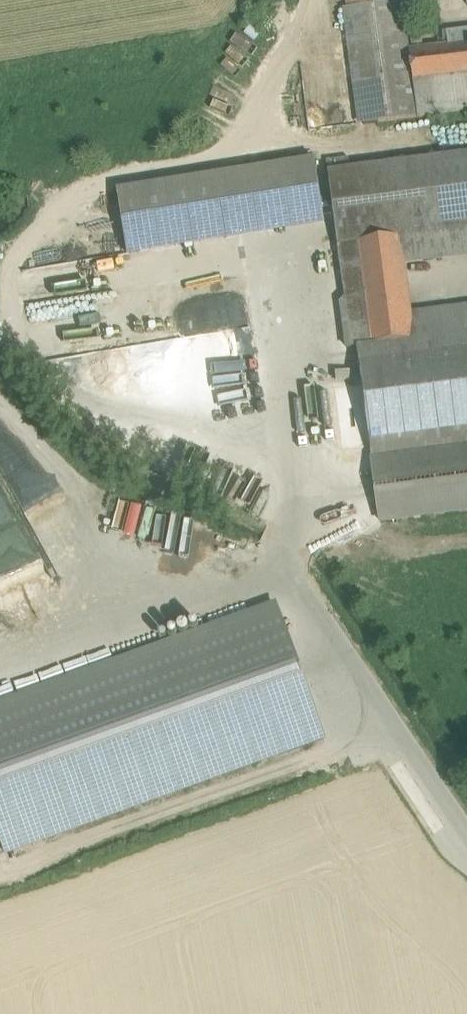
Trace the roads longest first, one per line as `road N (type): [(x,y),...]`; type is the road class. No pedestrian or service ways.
road 1 (track): [(282,454),(131,429),(31,372),(8,309),(20,259),(59,218),(110,188),(220,152),(260,100),(311,0)]
road 2 (track): [(270,309),(292,570),(466,831)]

